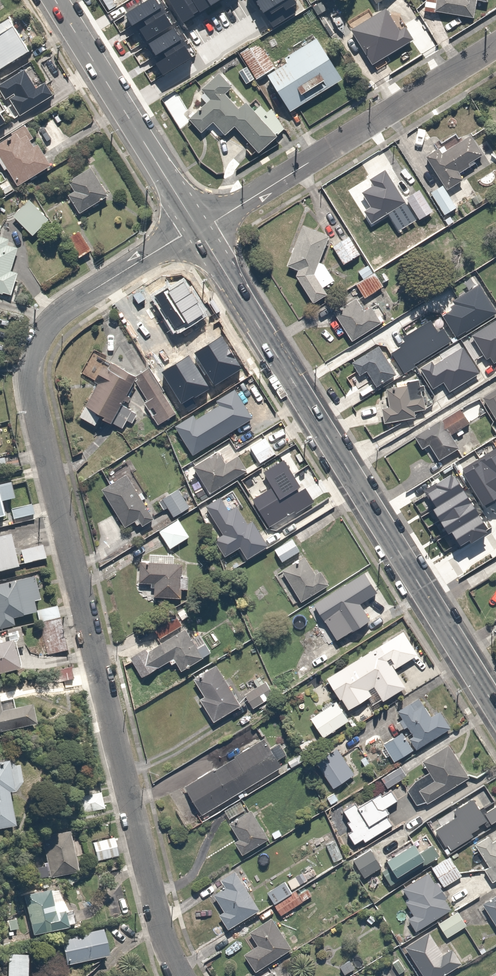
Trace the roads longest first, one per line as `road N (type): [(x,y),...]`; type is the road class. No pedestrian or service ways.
road 1 (residential): [(182,975),(158,917),(31,374),(53,319),(198,229)]
road 2 (secondary): [(198,229),(495,727)]
road 3 (residential): [(198,229),(495,49)]
road 4 (secondary): [(57,0),(198,229)]

